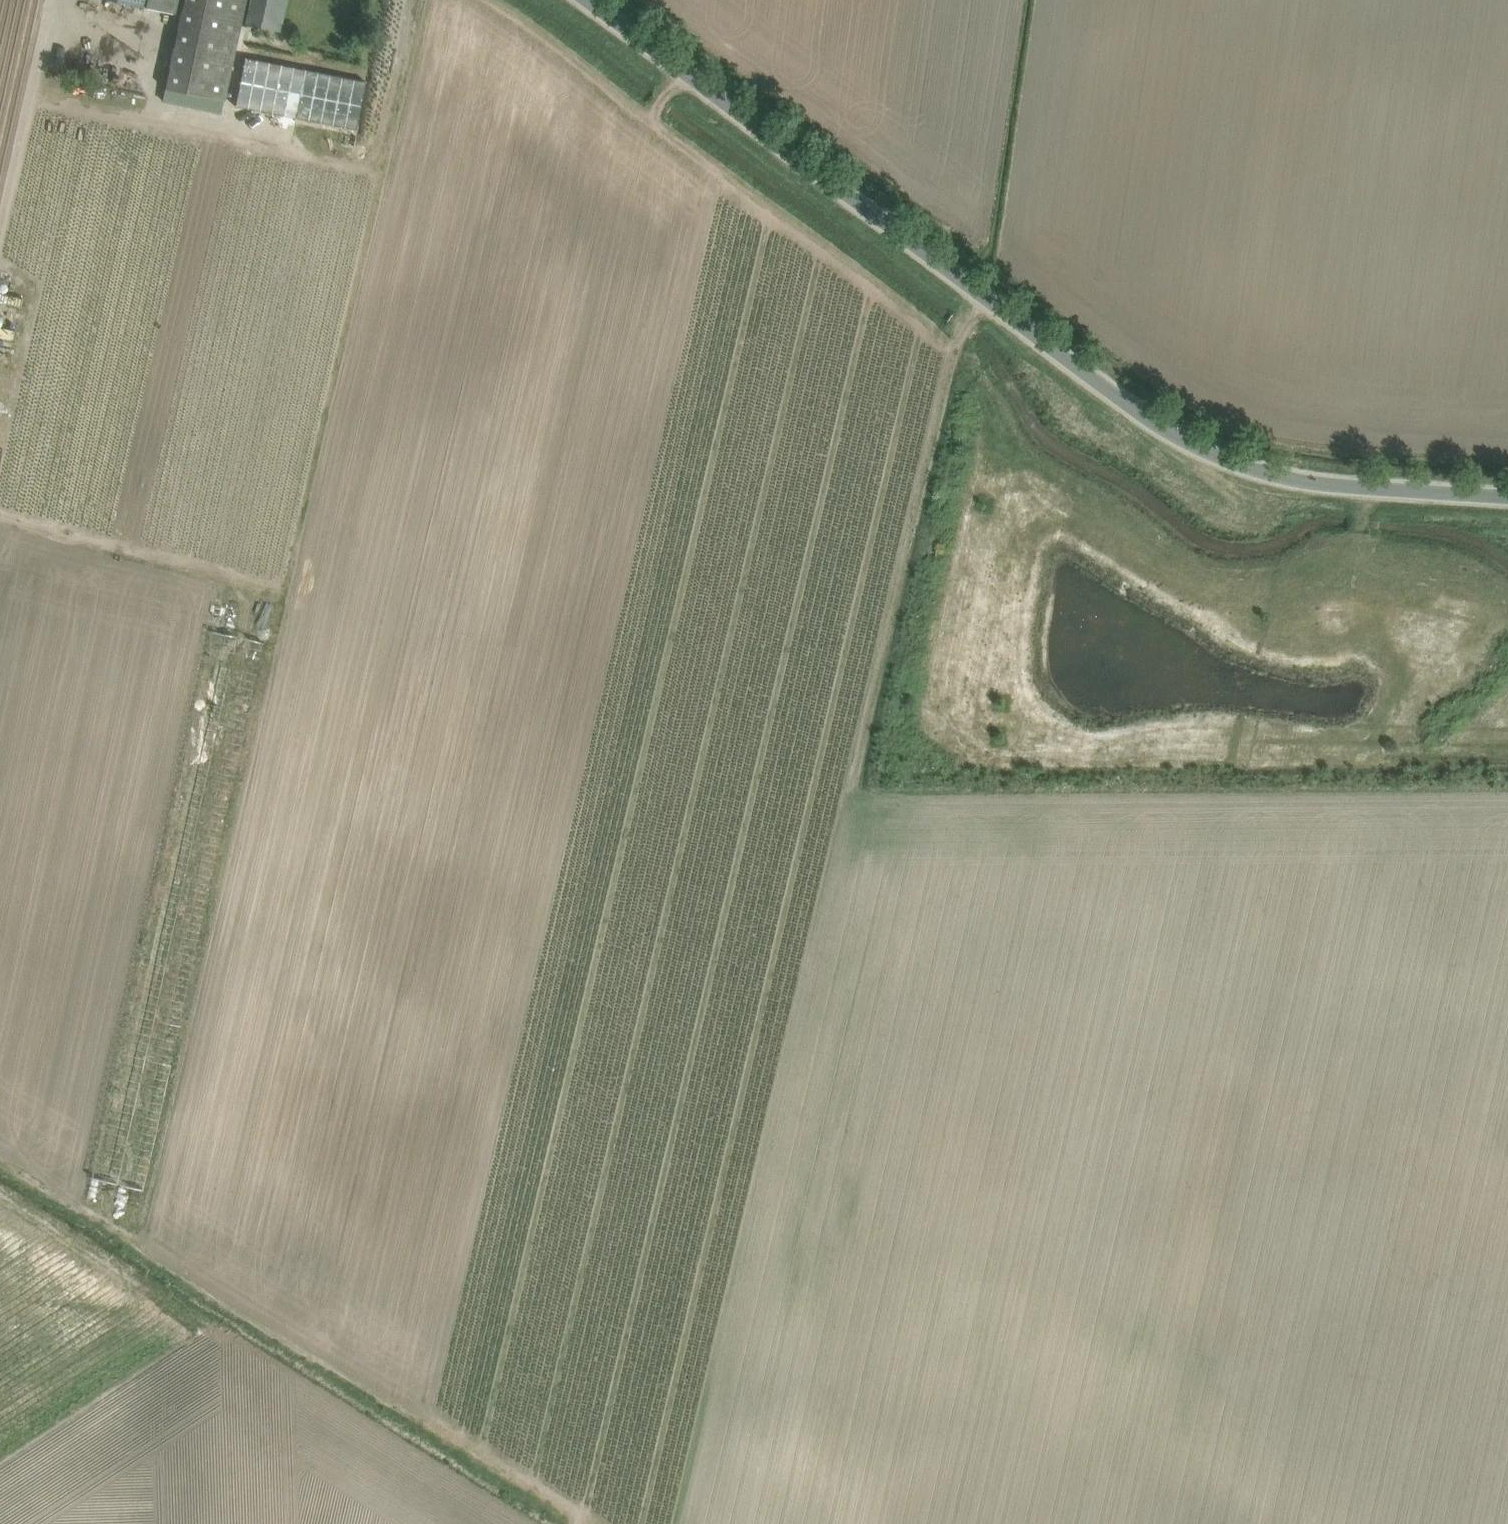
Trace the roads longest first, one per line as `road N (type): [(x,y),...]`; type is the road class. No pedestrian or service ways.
road 1 (unclassified): [(1507,497),(1324,485),(1233,463),(1178,438),(586,0)]

